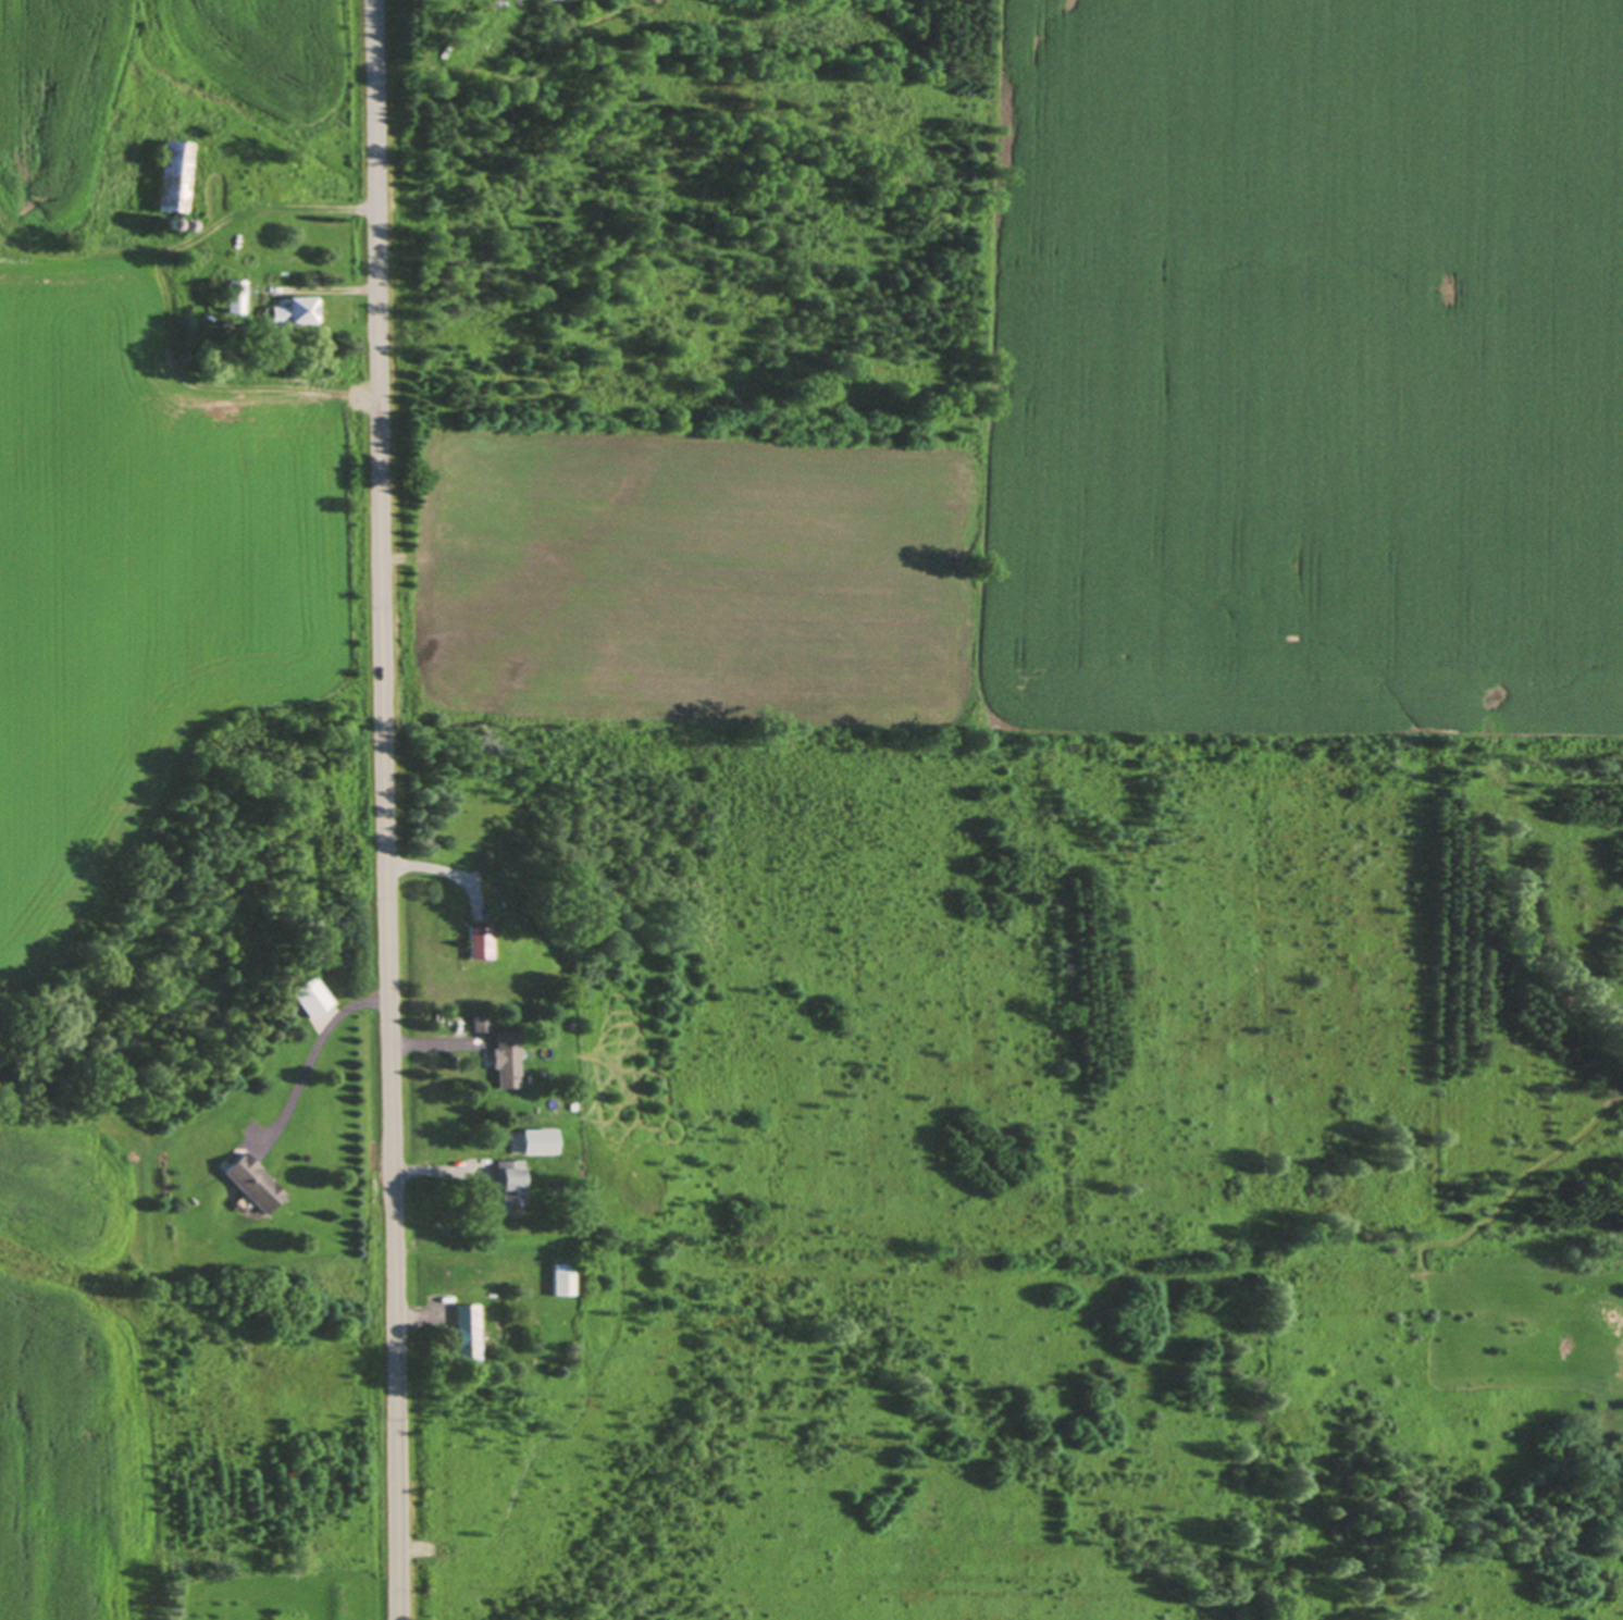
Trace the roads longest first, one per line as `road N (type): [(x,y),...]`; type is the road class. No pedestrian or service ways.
road 1 (tertiary): [(393,1619),(368,0)]

